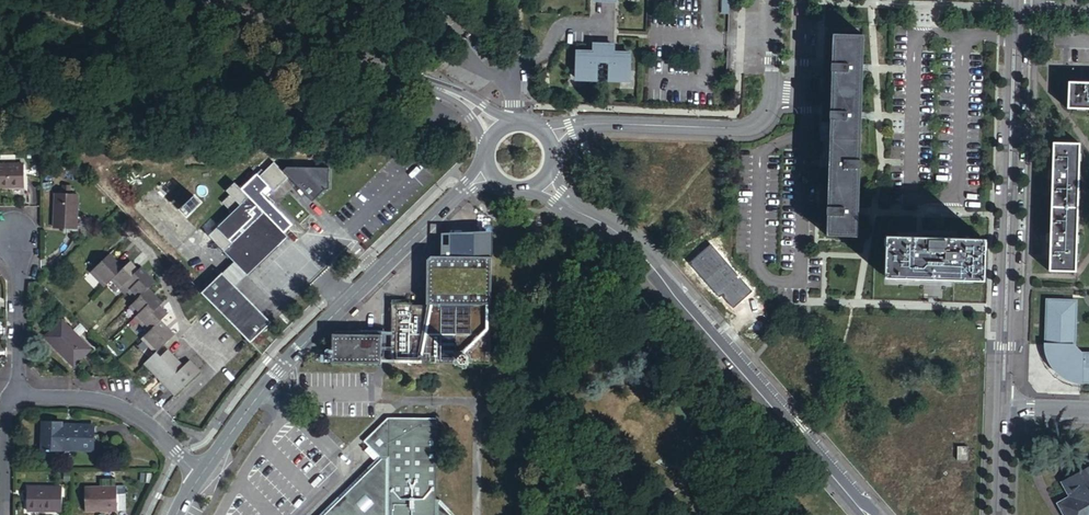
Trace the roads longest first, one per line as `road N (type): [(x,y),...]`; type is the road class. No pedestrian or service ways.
road 1 (tertiary): [(869,514),(626,238),(540,178)]
road 2 (residential): [(492,169),(289,359),(201,475)]
road 3 (residential): [(1016,0),(1003,408)]
road 4 (tertiary): [(498,133),(443,91),(203,0)]
road 5 (residential): [(804,132),(760,154),(757,265),(771,282),(790,283),(801,254)]
road 6 (residential): [(201,475),(143,420),(112,403),(12,394)]
road 7 (unclassified): [(548,142),(599,123),(758,124)]
road 8 (residential): [(11,236),(12,394)]
road 9 (residential): [(12,394),(0,425),(1,514)]
road 10 (residential): [(801,254),(804,132)]

